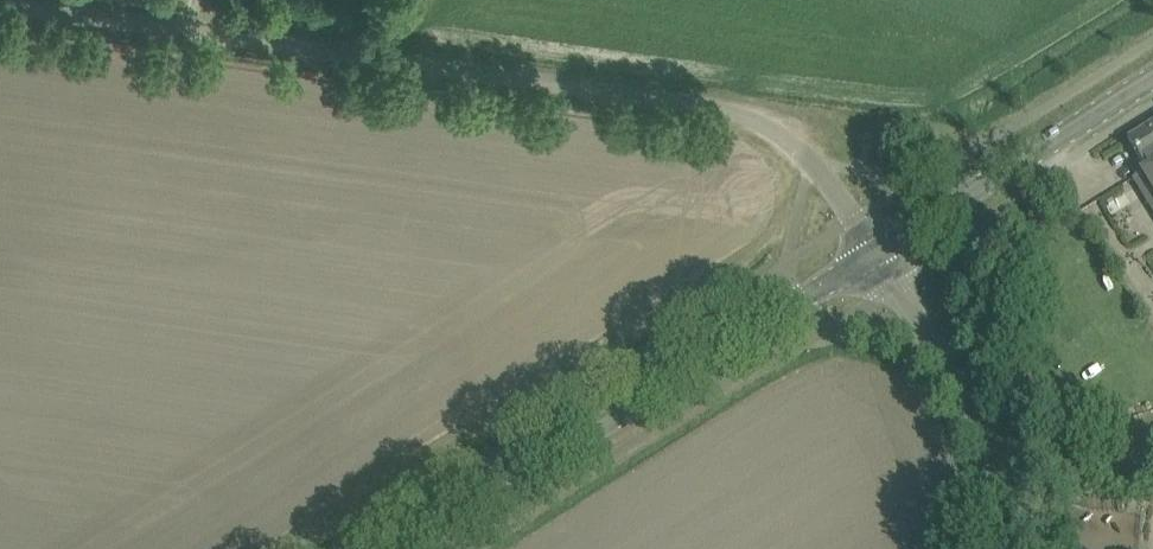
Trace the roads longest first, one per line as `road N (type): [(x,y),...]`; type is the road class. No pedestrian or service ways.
road 1 (unclassified): [(869,256),(812,163),(760,122),(729,109),(0,5)]
road 2 (tertiary): [(404,548),(869,256)]
road 3 (tertiary): [(869,256),(1152,79)]
road 4 (unclassified): [(996,548),(987,459),(960,393),(869,256)]

